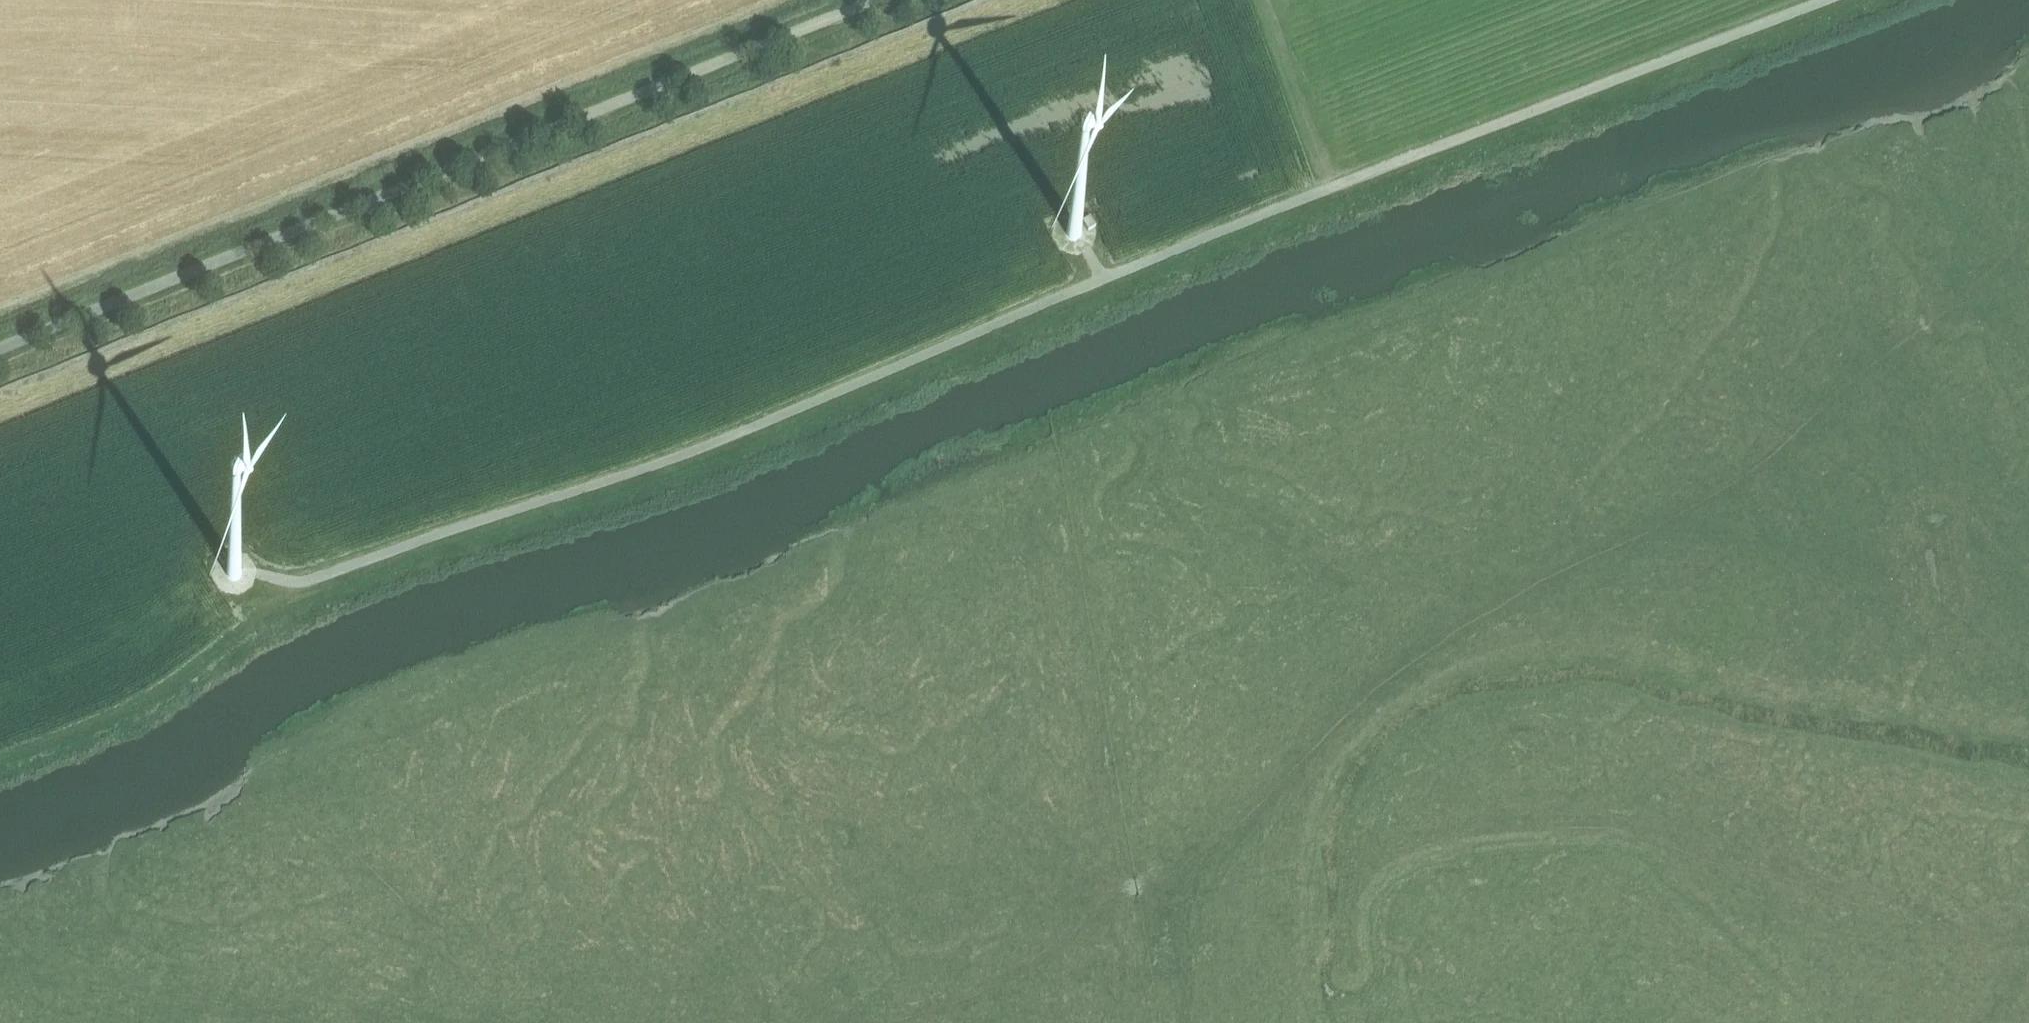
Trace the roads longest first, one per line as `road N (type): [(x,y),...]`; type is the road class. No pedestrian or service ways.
road 1 (unclassified): [(0,352),(880,0)]

